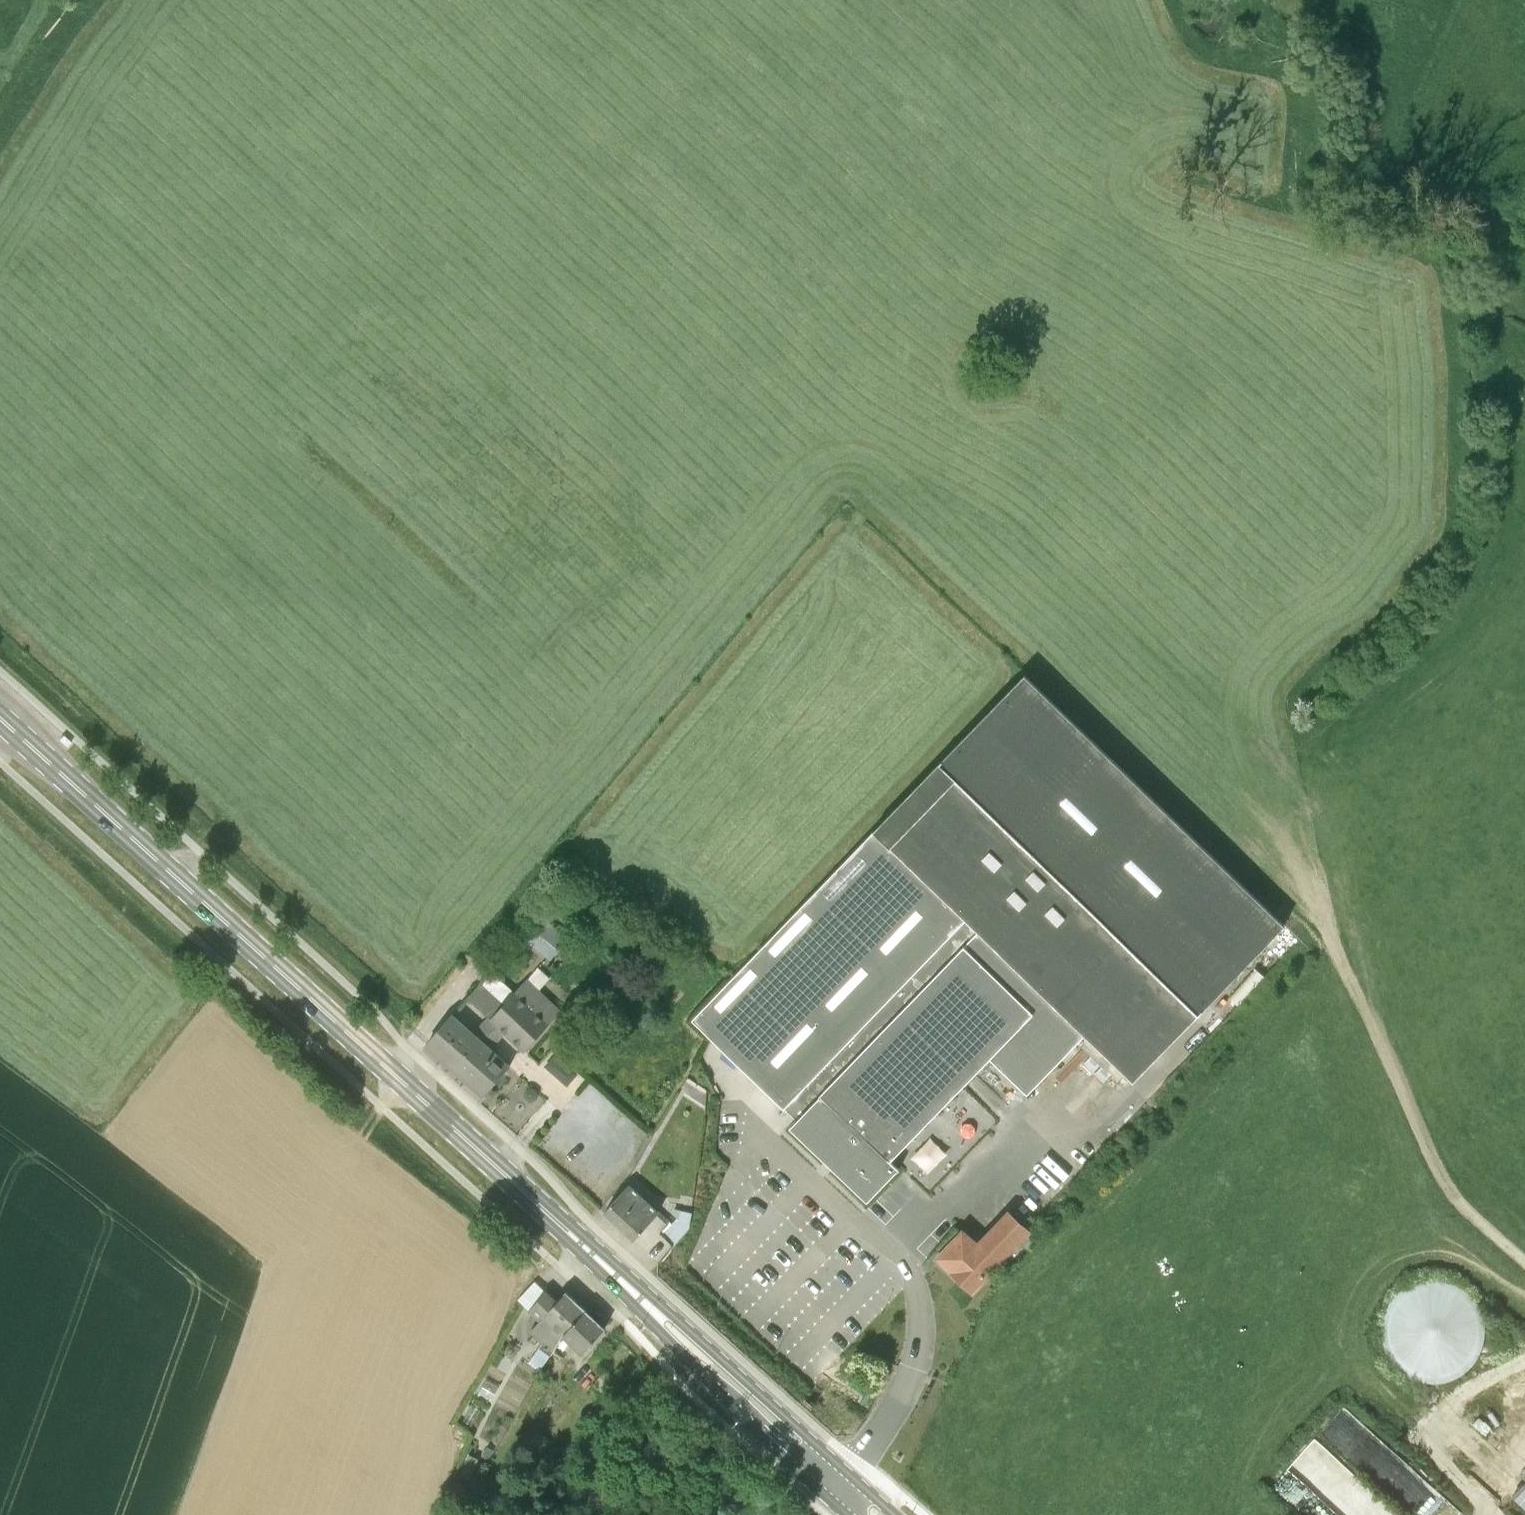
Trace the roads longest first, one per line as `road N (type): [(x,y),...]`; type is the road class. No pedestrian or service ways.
road 1 (primary): [(569,1232),(0,719)]
road 2 (track): [(1524,1260),(1457,1201),(1344,927),(1213,824)]
road 3 (primary): [(896,1514),(584,1236),(569,1232)]
road 4 (primary): [(569,1232),(573,1246),(847,1514)]

